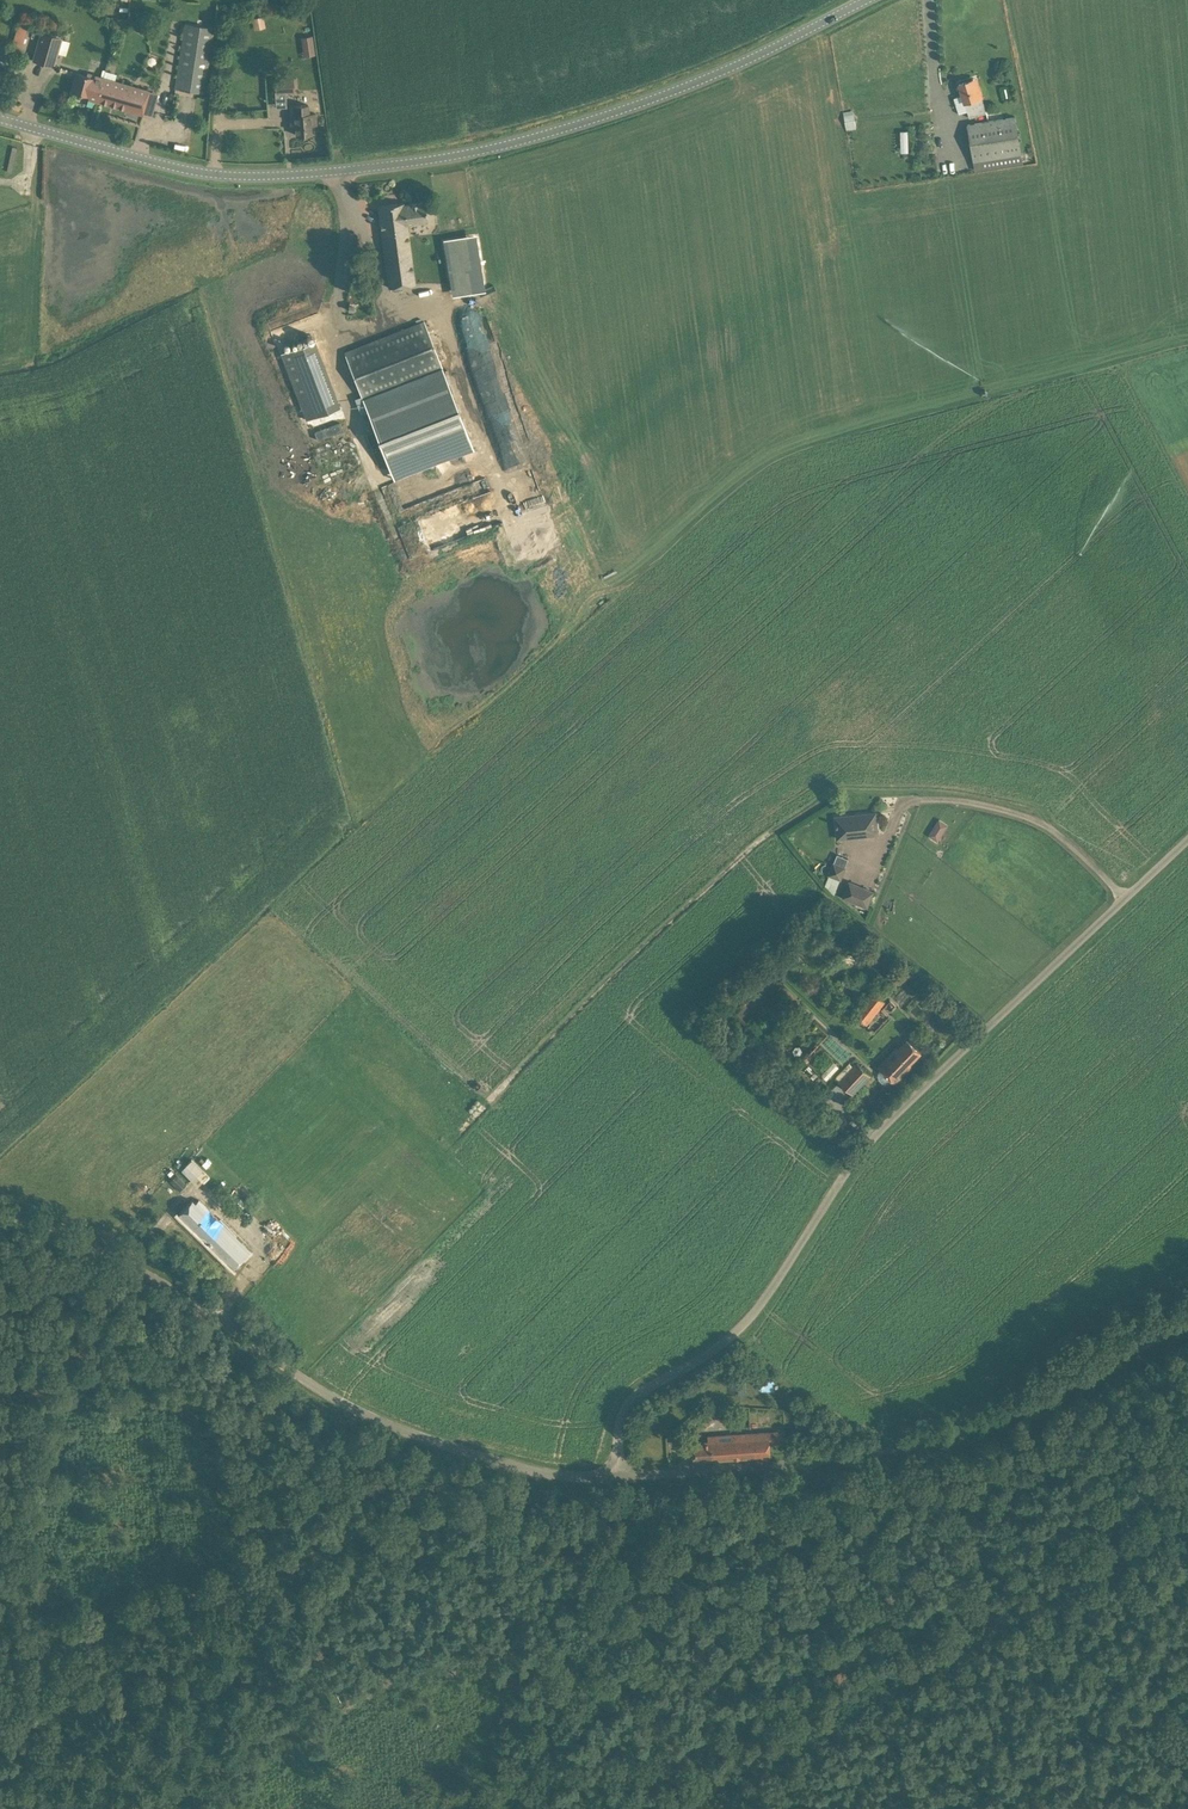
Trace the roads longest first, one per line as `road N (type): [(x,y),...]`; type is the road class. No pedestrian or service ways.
road 1 (tertiary): [(867,0),(698,84),(575,129),(427,163),(223,181),(0,119)]
road 2 (unclassified): [(617,1475),(618,1427),(638,1392),(702,1358),(741,1326),(878,1130),(1187,839)]
road 3 (unclassified): [(0,1212),(148,1275),(377,1420),(515,1466),(617,1475)]
road 4 (unclassified): [(617,1475),(876,1453),(941,1435),(1070,1384),(1187,1320)]
road 5 (track): [(0,1652),(488,1499)]
road 6 (track): [(776,1748),(1187,1502)]
road 7 (track): [(0,1540),(92,1376),(199,1306)]

